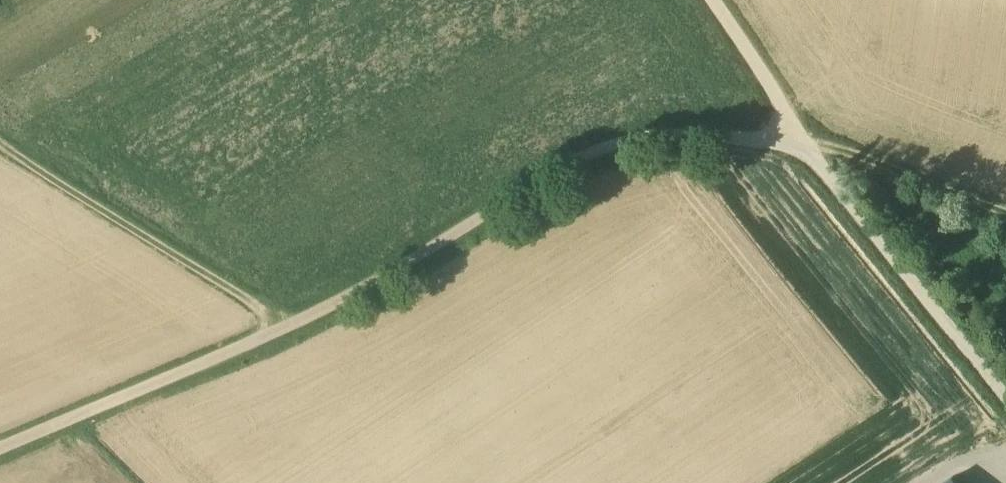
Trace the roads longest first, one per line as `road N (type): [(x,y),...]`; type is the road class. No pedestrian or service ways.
road 1 (unclassified): [(0,458),(343,310),(586,154),(644,134),(809,147)]
road 2 (track): [(0,162),(300,329)]
road 3 (unclassified): [(1005,394),(809,147)]
road 4 (track): [(809,147),(1005,215)]
road 5 (track): [(809,147),(716,0)]

